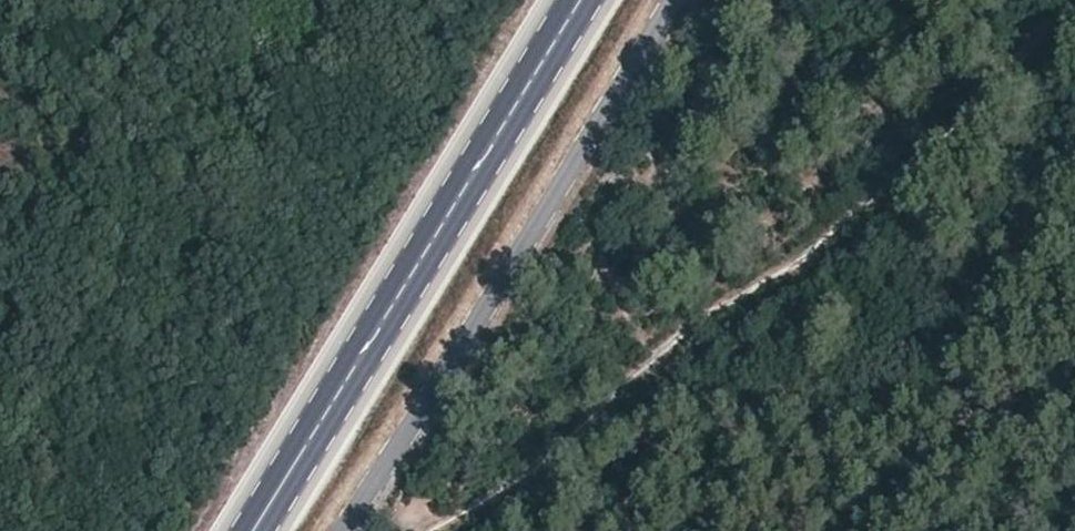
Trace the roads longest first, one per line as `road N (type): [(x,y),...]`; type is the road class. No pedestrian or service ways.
road 1 (track): [(1074,0),(916,162),(441,530)]
road 2 (primary): [(256,530),(588,0)]
road 3 (unclassified): [(341,530),(665,0)]

